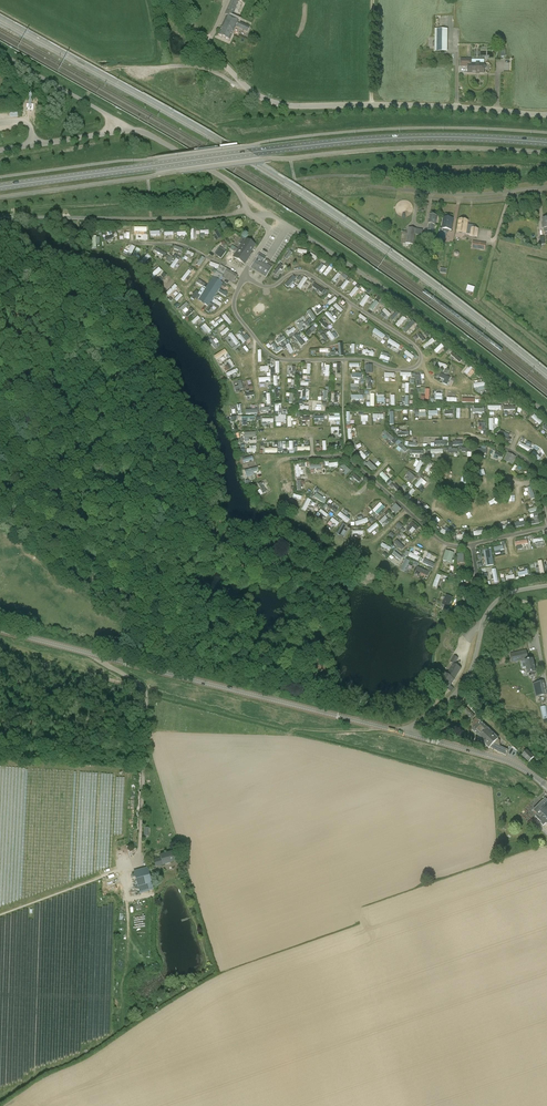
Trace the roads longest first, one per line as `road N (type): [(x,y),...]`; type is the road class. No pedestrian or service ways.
road 1 (unclassified): [(0,151),(145,132),(233,184),(252,217),(268,214),(370,279),(546,416)]
road 2 (primary): [(0,187),(359,140),(546,143)]
road 3 (unclassified): [(546,115),(279,105),(243,84),(169,0)]
road 4 (primary): [(403,733),(0,631)]
road 5 (unclassified): [(403,733),(464,680),(496,602),(546,585)]
road 6 (unclassified): [(369,186),(465,195),(546,186)]
road 7 (track): [(88,61),(108,70),(192,66),(242,83)]
road 8 (primary): [(546,786),(514,763),(403,733)]

